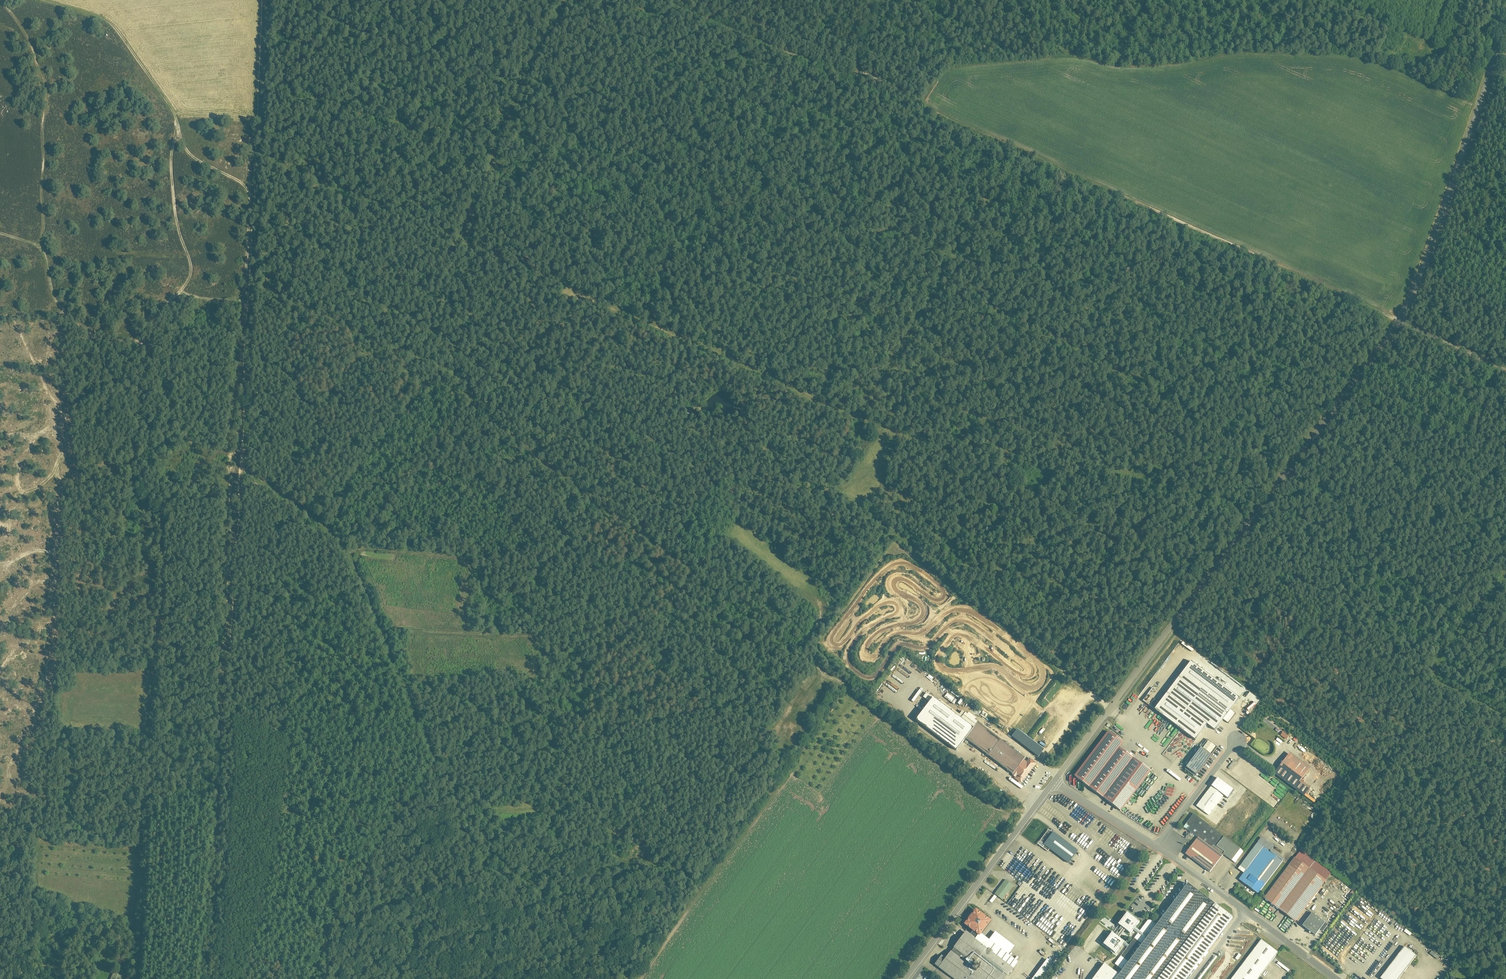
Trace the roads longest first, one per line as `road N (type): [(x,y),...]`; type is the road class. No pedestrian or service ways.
road 1 (track): [(209,978),(255,122)]
road 2 (track): [(1399,321),(863,73),(839,74),(670,0)]
road 3 (track): [(623,978),(499,865),(453,797),(352,556),(319,522),(239,474)]
road 4 (track): [(136,978),(158,583),(158,523),(137,500),(134,471),(147,344)]
road 5 (tertiary): [(1054,781),(1402,316)]
road 6 (track): [(0,233),(43,246),(53,295),(86,332),(116,341),(147,344),(165,306),(186,284),(193,265),(177,229),(170,154),(178,121),(111,25)]
road 7 (track): [(1022,823),(810,653),(822,614),(809,563),(831,477),(857,421)]
road 8 (track): [(688,577),(476,404),(453,415),(401,472),(352,556)]
road 9 (track): [(1050,507),(685,346)]
road 10 (track): [(637,978),(853,694)]
road 11 (tertiary): [(1505,31),(1402,316)]
road 12 (track): [(43,246),(50,93),(4,0)]
road 13 (tertiary): [(905,978),(1054,781)]
road 14 (unclassified): [(1154,844),(1334,978)]
road 15 (track): [(688,577),(734,517),(719,456),(696,419)]
road 16 (unclassified): [(1237,739),(1154,844)]
road 17 (track): [(821,609),(726,530)]

